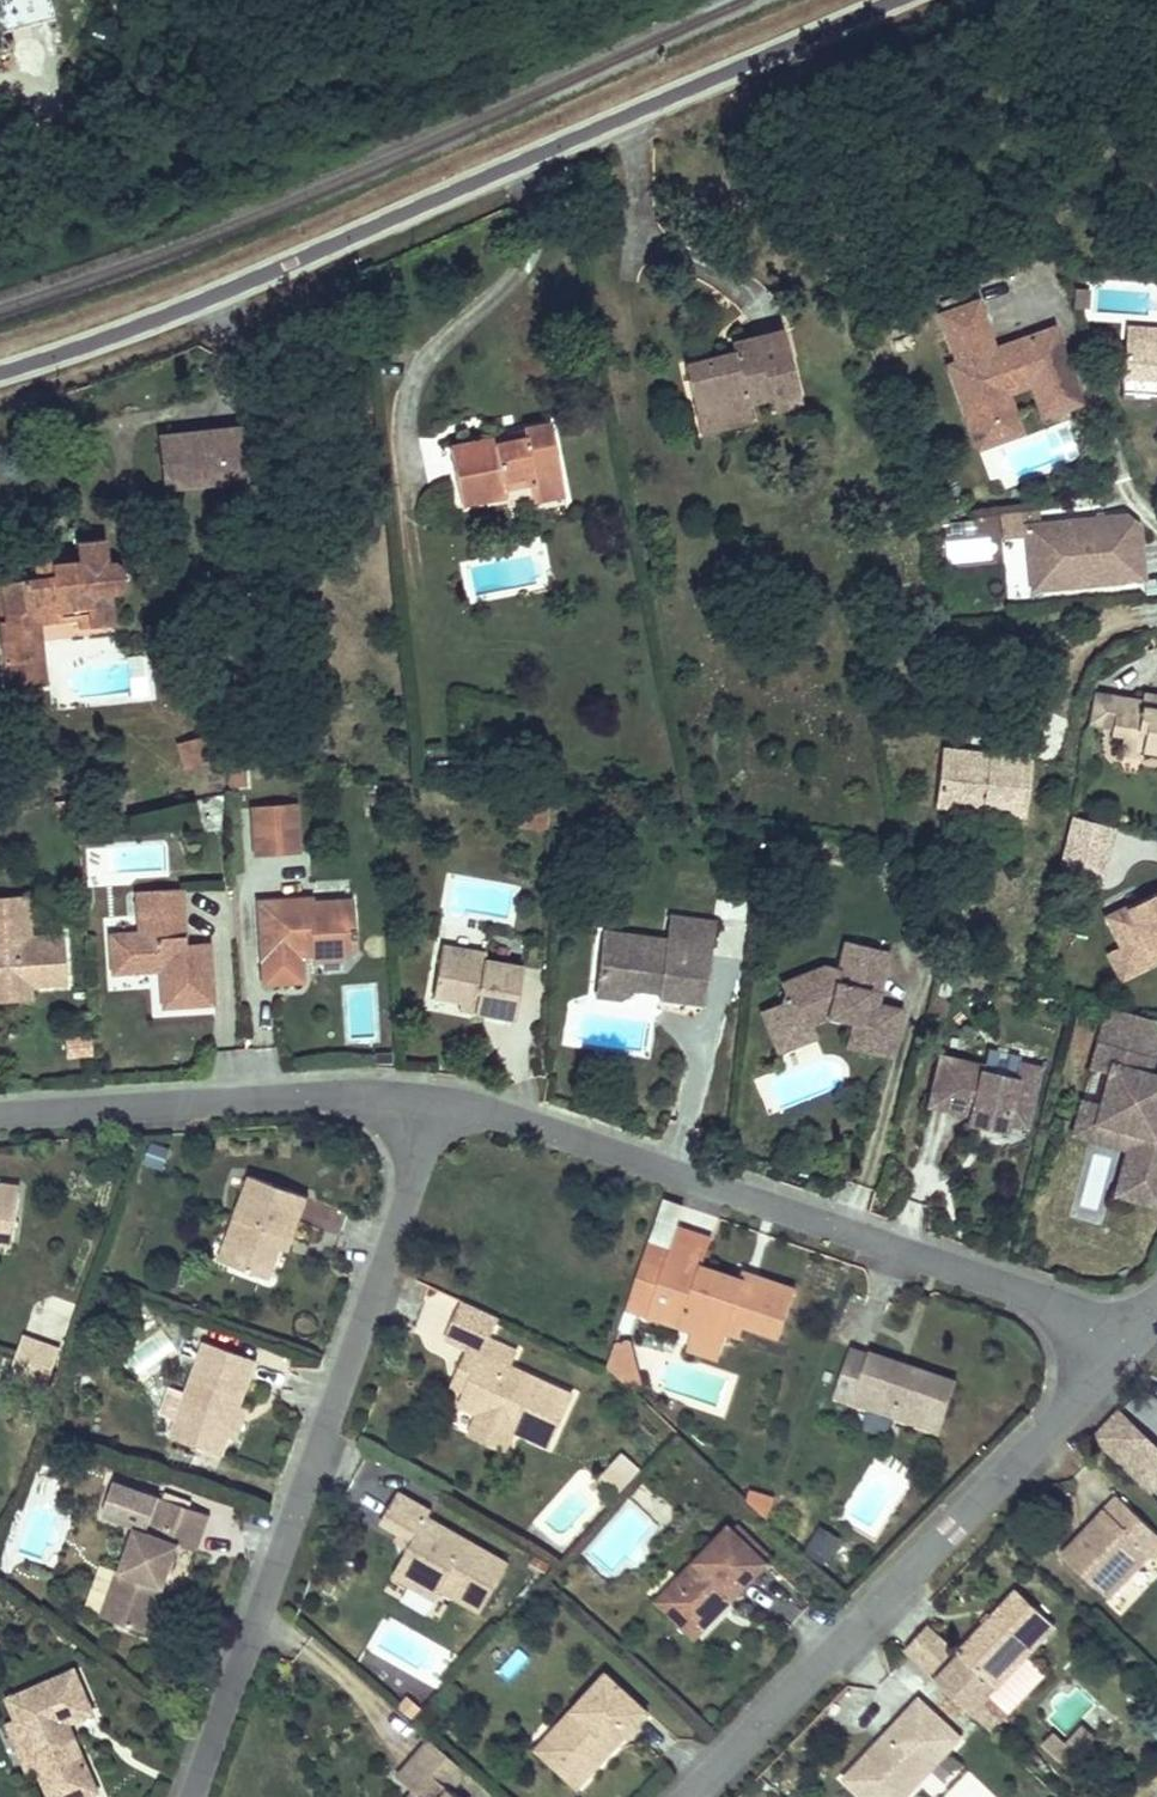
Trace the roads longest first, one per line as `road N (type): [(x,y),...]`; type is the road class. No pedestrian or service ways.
road 1 (unclassified): [(899,0),(199,301),(0,370)]
road 2 (residential): [(191,1796),(443,1105)]
road 3 (residential): [(443,1105),(510,1120),(1074,1321),(1122,1352)]
road 4 (residential): [(683,1796),(1122,1352)]
road 5 (track): [(0,242),(126,195),(273,86),(511,0)]
road 6 (residential): [(0,1113),(242,1100),(443,1105)]

